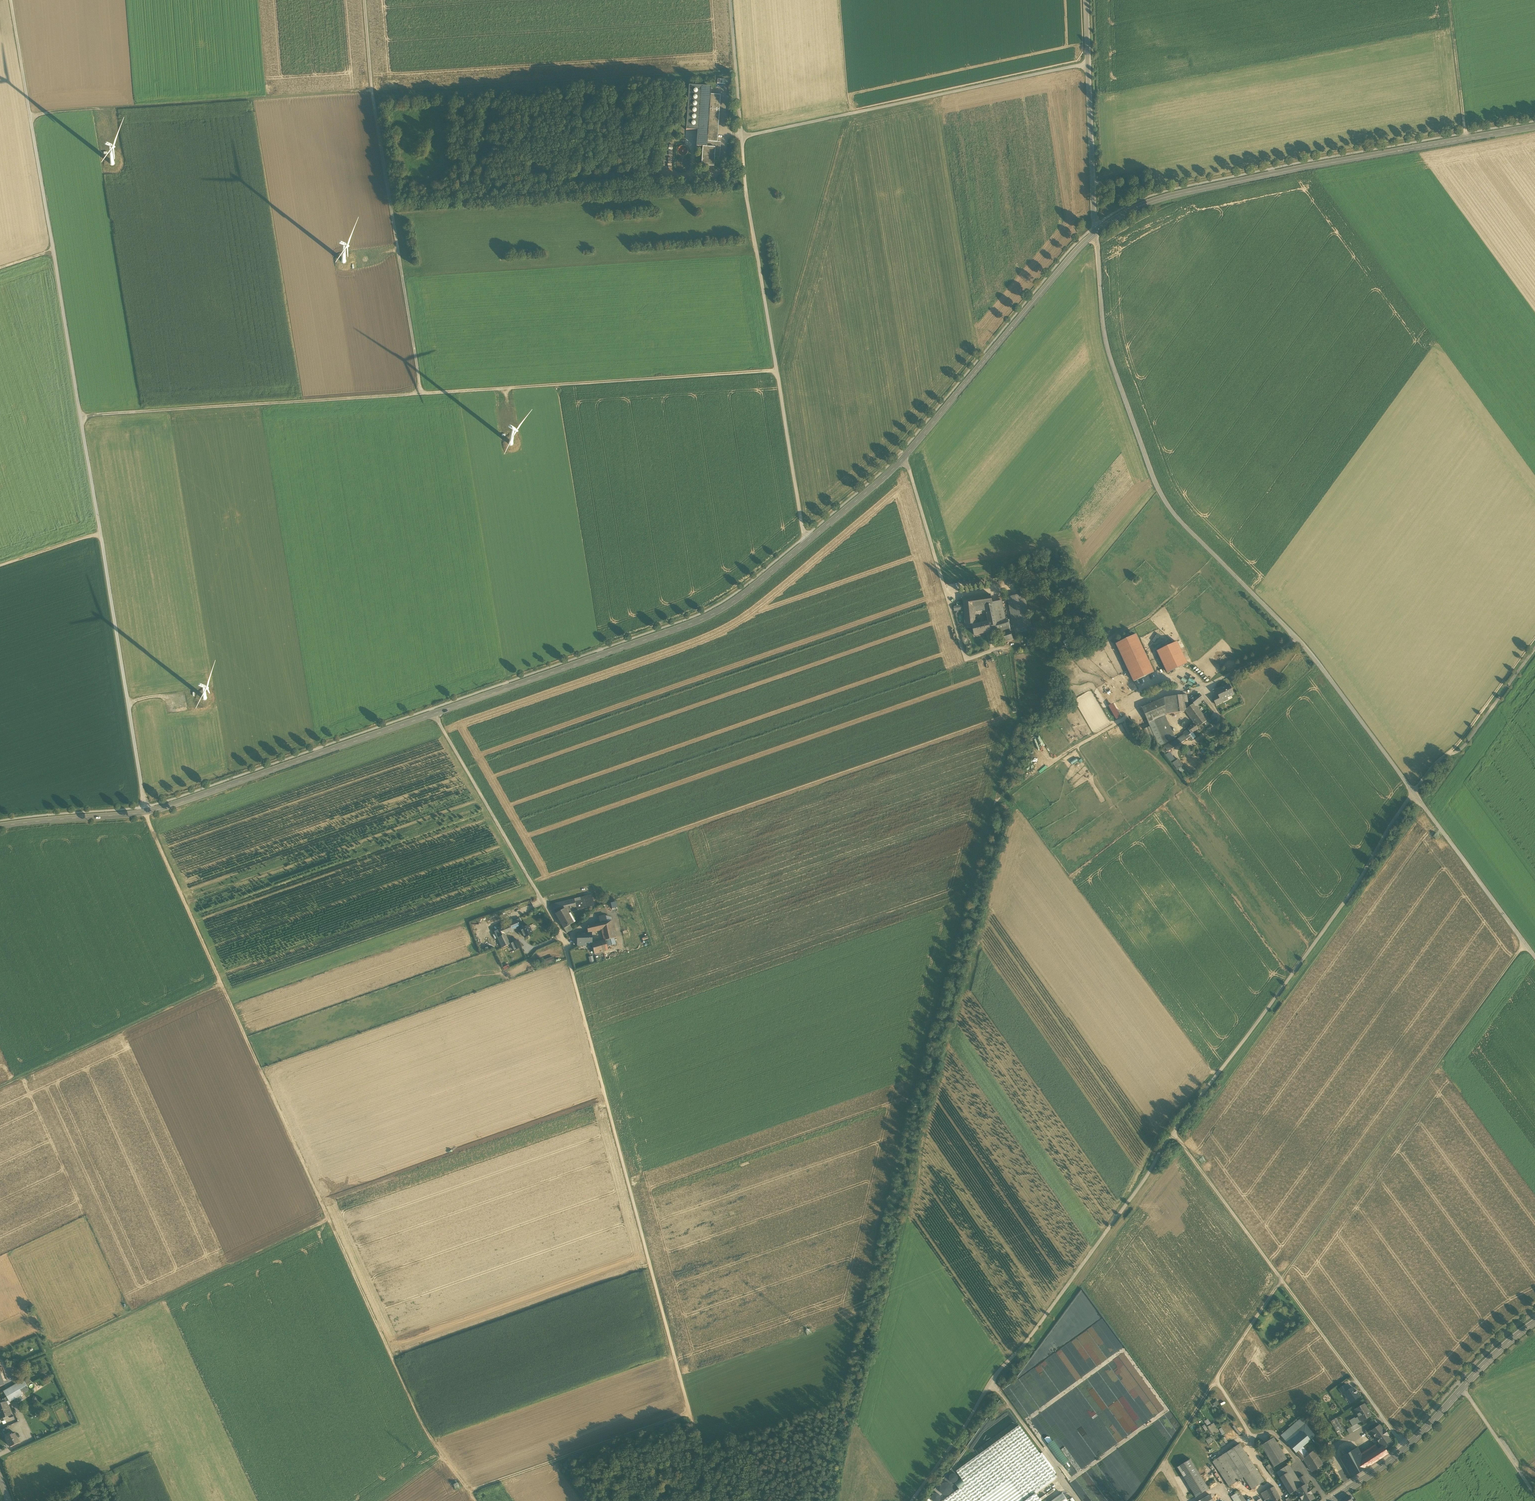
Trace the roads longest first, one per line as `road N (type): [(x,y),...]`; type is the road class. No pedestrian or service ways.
road 1 (track): [(29,113),(152,829),(424,1428),(476,1500)]
road 2 (track): [(701,1451),(839,1403),(908,1110),(1019,716),(1010,645)]
road 3 (track): [(776,371),(80,416)]
road 4 (track): [(1525,943),(1281,1279),(1137,1500)]
road 5 (track): [(572,972),(714,1500)]
road 6 (secondary): [(434,713),(714,611),(903,456)]
road 7 (unclassified): [(1095,233),(1108,345),(1160,493),(1300,641)]
road 8 (secondary): [(1095,233),(1159,199),(1534,127)]
road 9 (secondary): [(0,826),(146,812),(434,713)]
road 10 (track): [(805,540),(741,137)]
road 11 (track): [(364,0),(371,91),(422,393)]
road 12 (unclassified): [(1300,641),(1534,957)]
road 13 (track): [(1089,63),(741,137)]
road 14 (track): [(371,91),(29,113)]
road 15 (track): [(1352,1375),(1173,1132)]
road 16 (unclassified): [(434,713),(564,940),(572,972)]
road 17 (secondary): [(903,456),(1095,233)]
road 18 (secondary): [(1331,1500),(1406,1447),(1534,1323)]
road 19 (unclassified): [(1010,645),(966,660),(903,456)]
road 20 (track): [(0,1086),(221,983)]
road 21 (track): [(469,1491),(690,1413)]
road 22 (unclassified): [(1095,233),(1086,0)]
road 23 (track): [(995,803),(1152,695)]
road 24 (track): [(1534,1315),(1525,1313),(1490,1340),(1399,1438)]
road 25 (track): [(1079,1500),(991,1378)]
road 26 (track): [(1449,0),(1467,139)]
road 27 (track): [(1534,640),(1451,752)]
road 28 (track): [(741,137),(731,0)]
road 29 (track): [(1462,1388),(1534,1495)]

